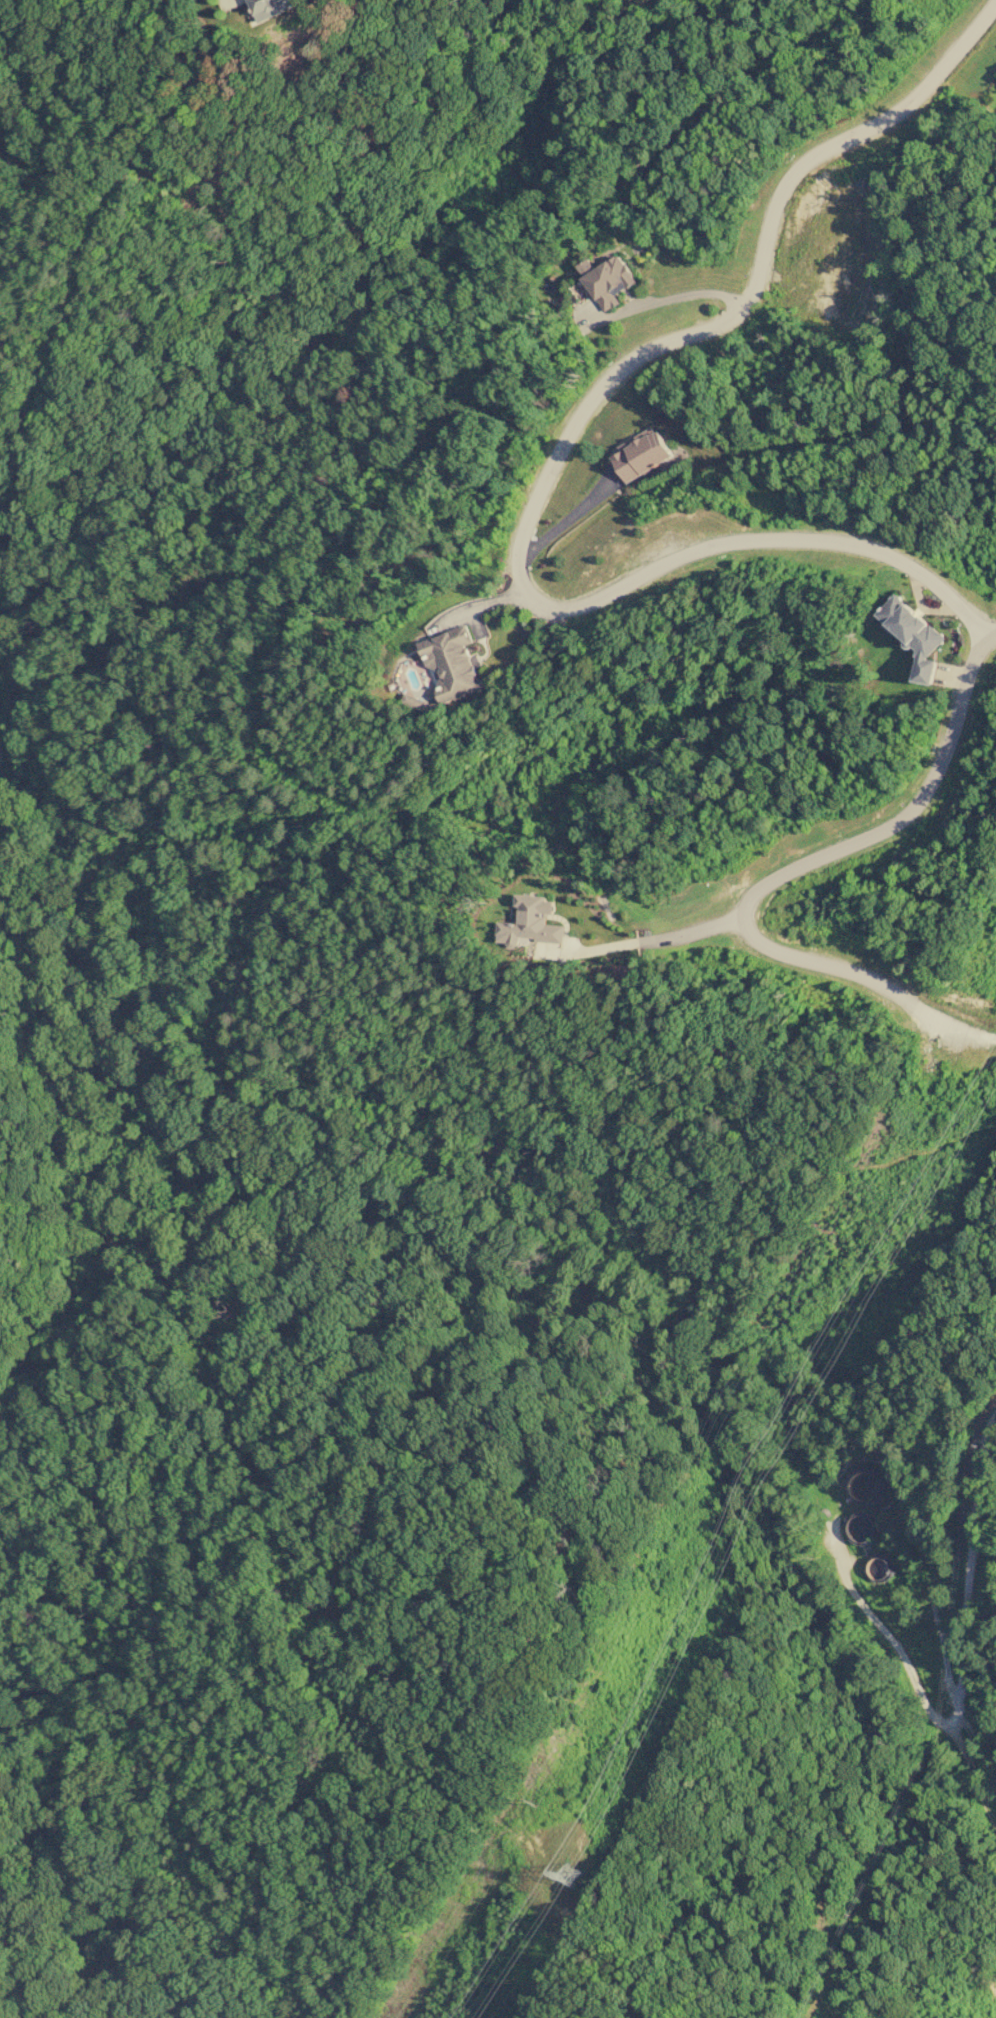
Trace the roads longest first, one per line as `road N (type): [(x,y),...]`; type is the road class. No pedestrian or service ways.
road 1 (residential): [(995,0),(904,105),(806,159),(778,196),(752,286),(735,313),(606,378),(512,559),(524,602),(583,607),(661,564),(753,536),(869,549),(941,592),(978,638),(995,633)]
road 2 (residential): [(956,1036),(912,1001),(762,943),(738,920),(738,901),(880,834),(921,802),(956,722),(978,638)]

